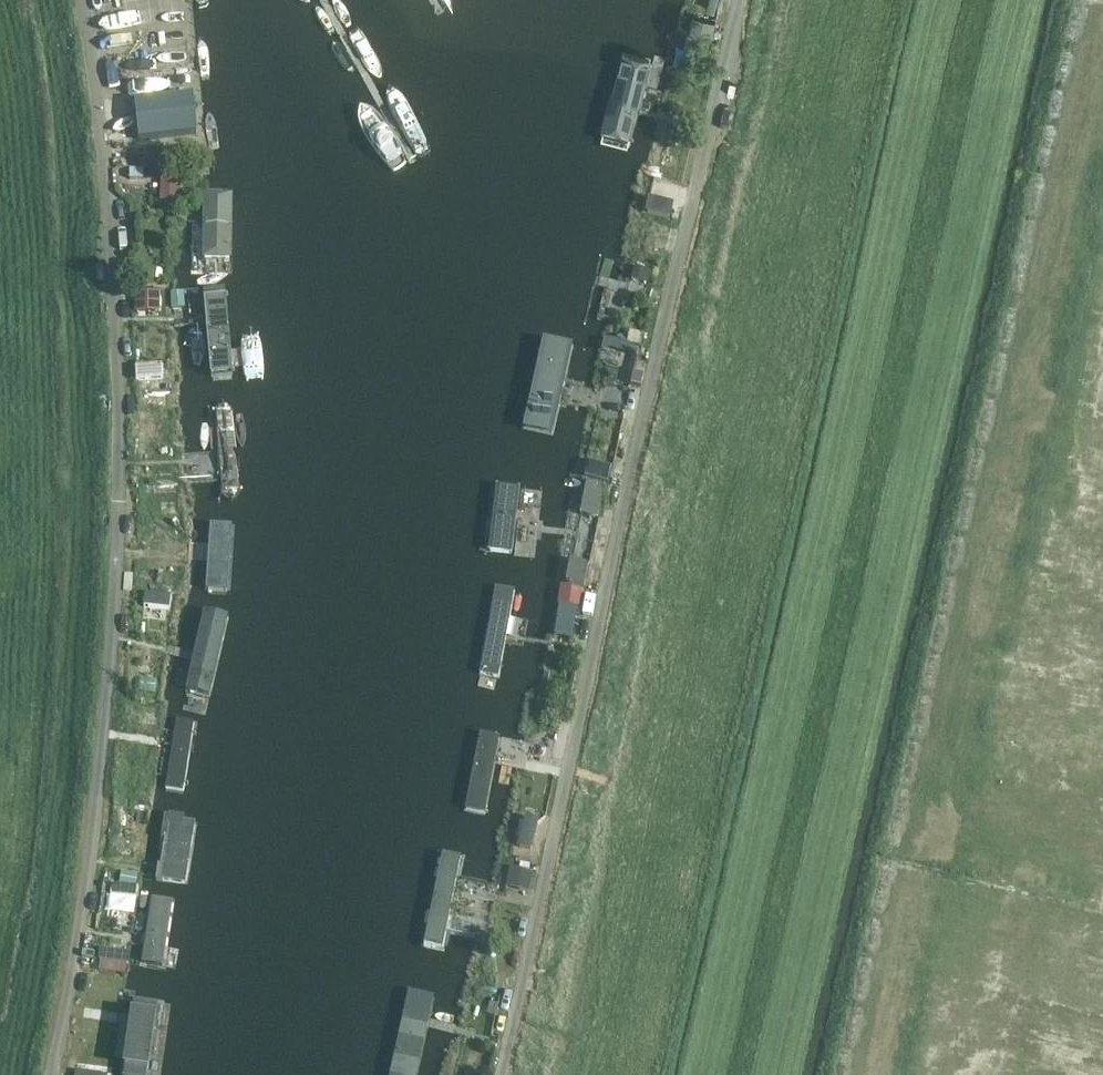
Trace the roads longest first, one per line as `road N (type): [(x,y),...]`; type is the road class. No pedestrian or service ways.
road 1 (residential): [(500,1074),(739,0)]
road 2 (residential): [(51,1074),(91,845),(117,548),(119,347),(109,199),(81,0)]
road 3 (track): [(855,0),(688,725)]

